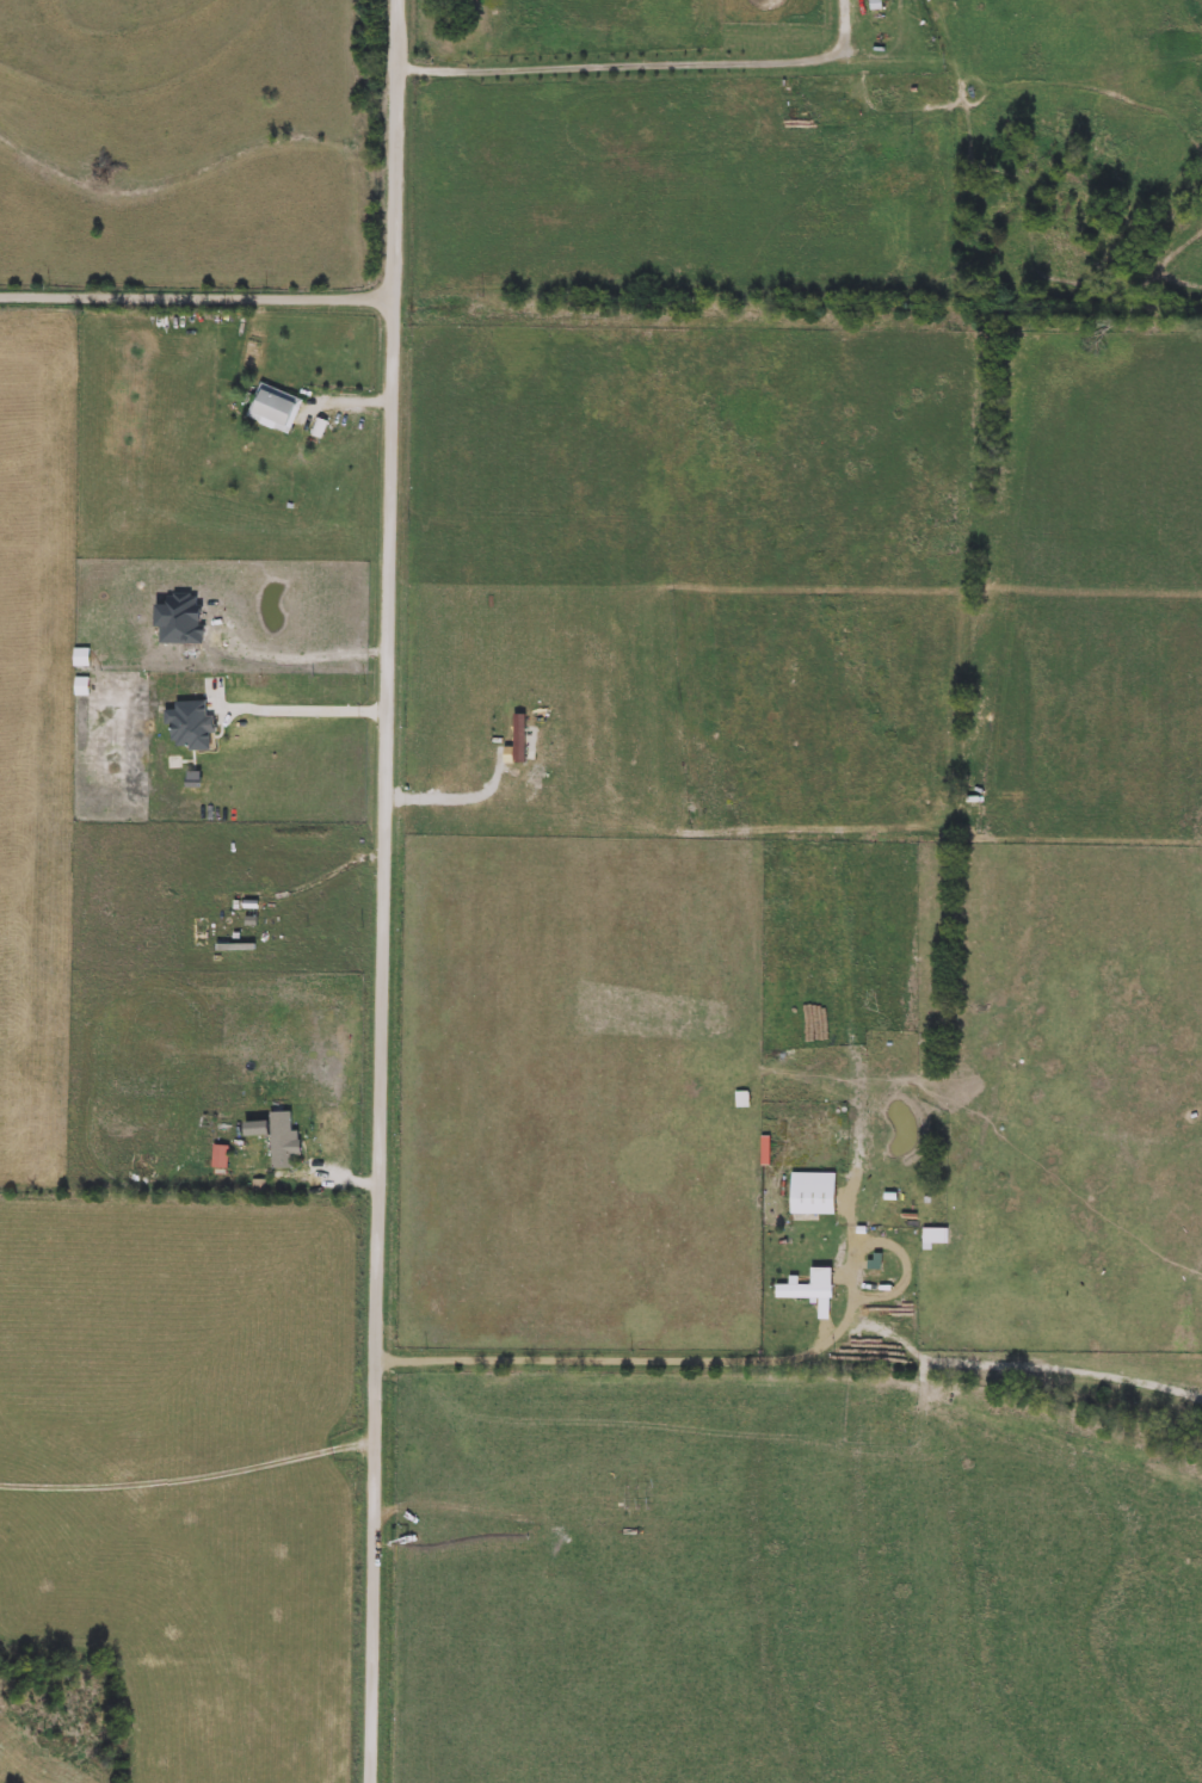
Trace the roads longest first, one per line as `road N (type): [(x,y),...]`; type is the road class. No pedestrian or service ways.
road 1 (residential): [(374,1782),(402,0)]
road 2 (residential): [(400,290),(0,291)]

